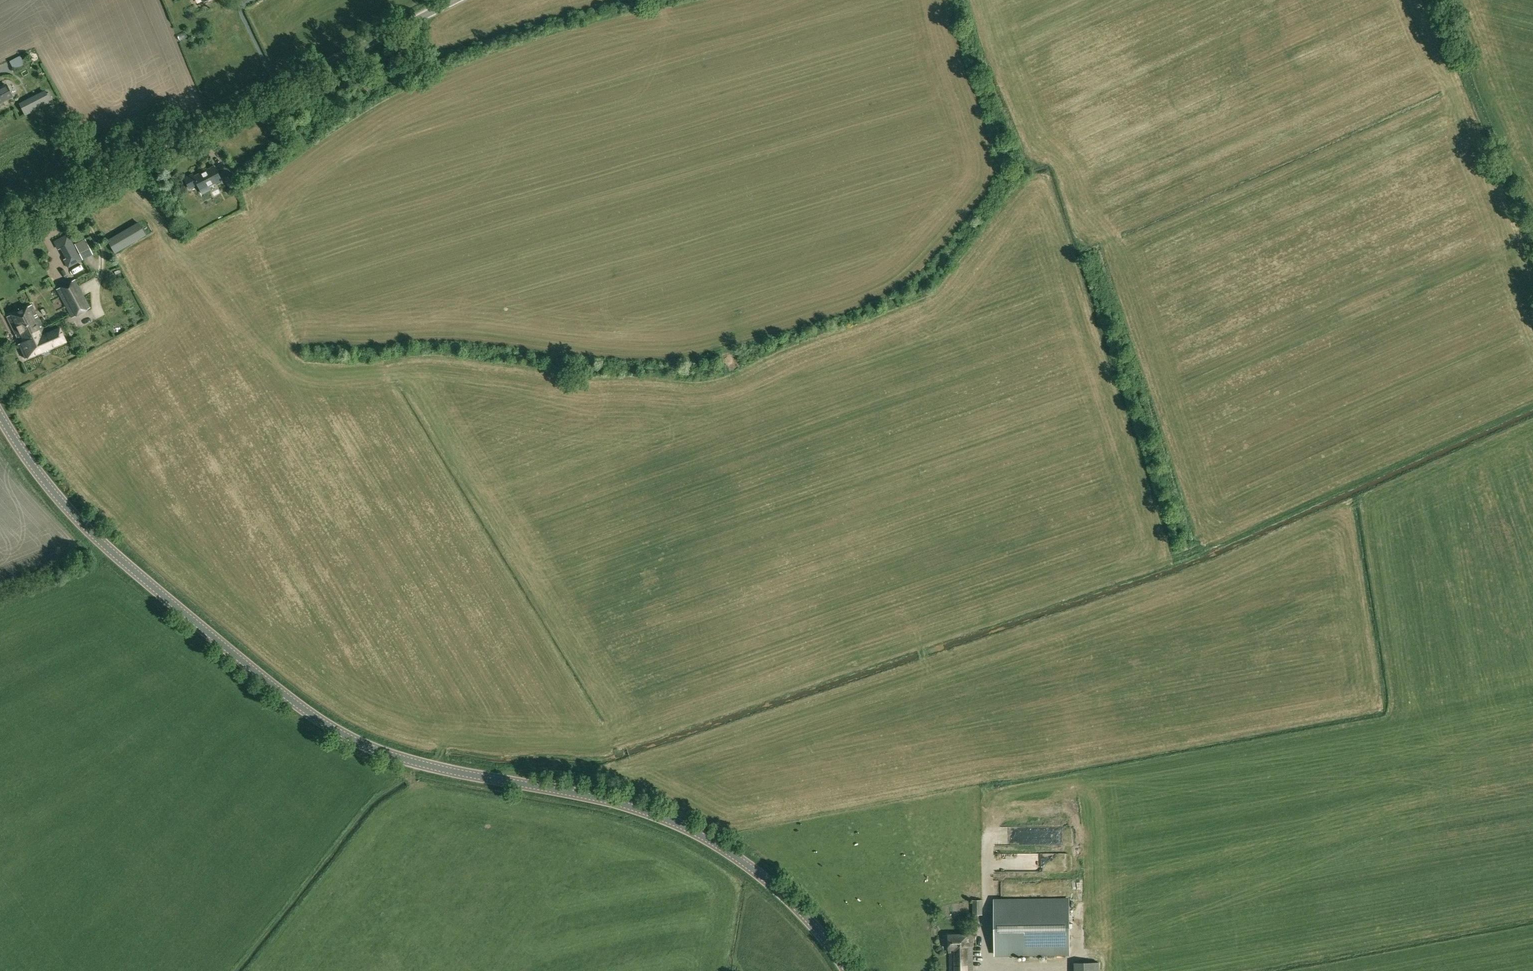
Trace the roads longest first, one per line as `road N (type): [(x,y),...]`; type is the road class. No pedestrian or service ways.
road 1 (tertiary): [(849,970),(778,888),(667,819),(399,759),(335,731),(109,551),(29,463),(0,416)]
road 2 (unclassified): [(0,229),(452,0)]

